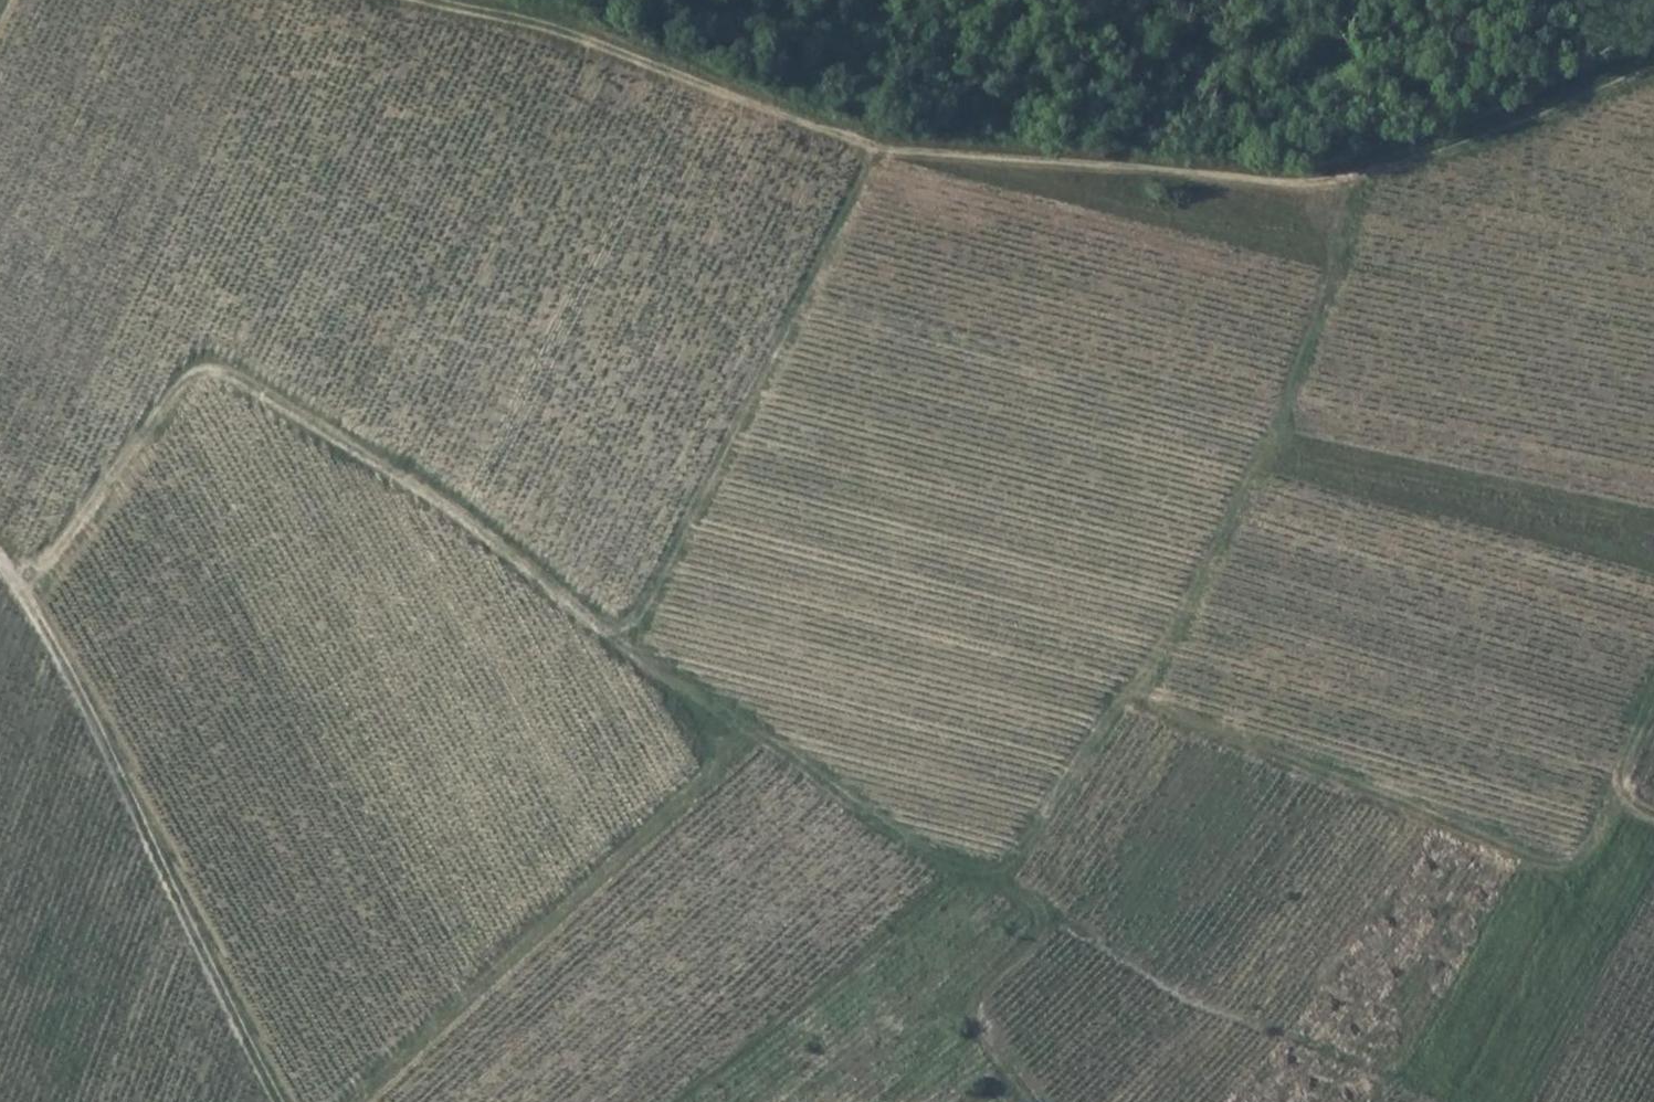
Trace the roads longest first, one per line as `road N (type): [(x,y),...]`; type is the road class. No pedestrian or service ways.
road 1 (track): [(274,1101),(0,558)]
road 2 (track): [(1130,695),(1558,876),(1609,798),(1653,820)]

